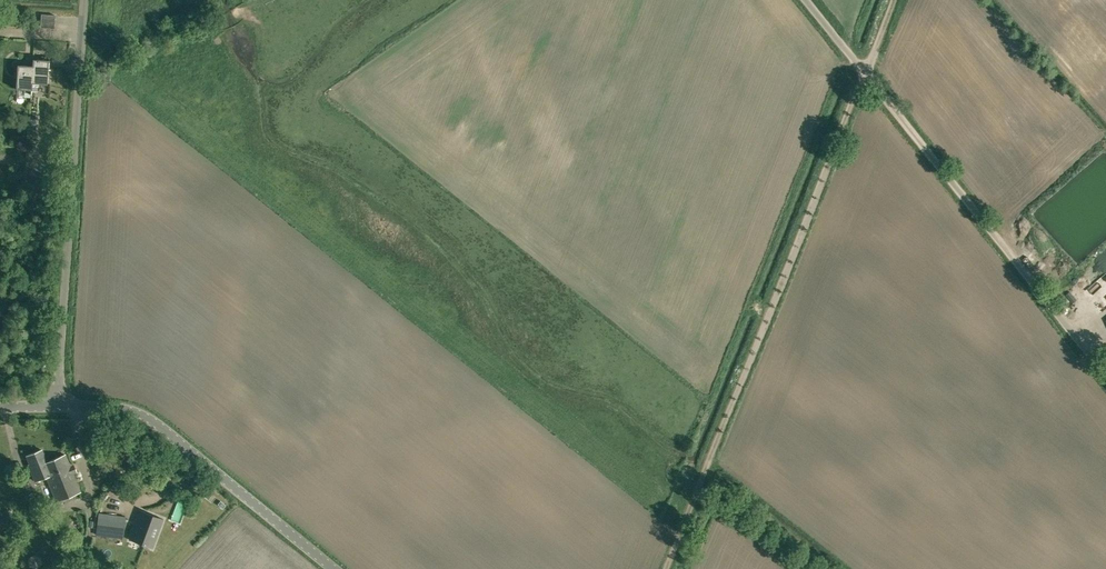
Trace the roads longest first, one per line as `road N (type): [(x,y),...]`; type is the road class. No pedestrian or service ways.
road 1 (track): [(666,568),(894,0)]
road 2 (unclassified): [(1105,372),(805,0)]
road 3 (unclassified): [(57,408),(84,0)]
road 4 (tertiary): [(332,568),(137,415),(57,408)]

